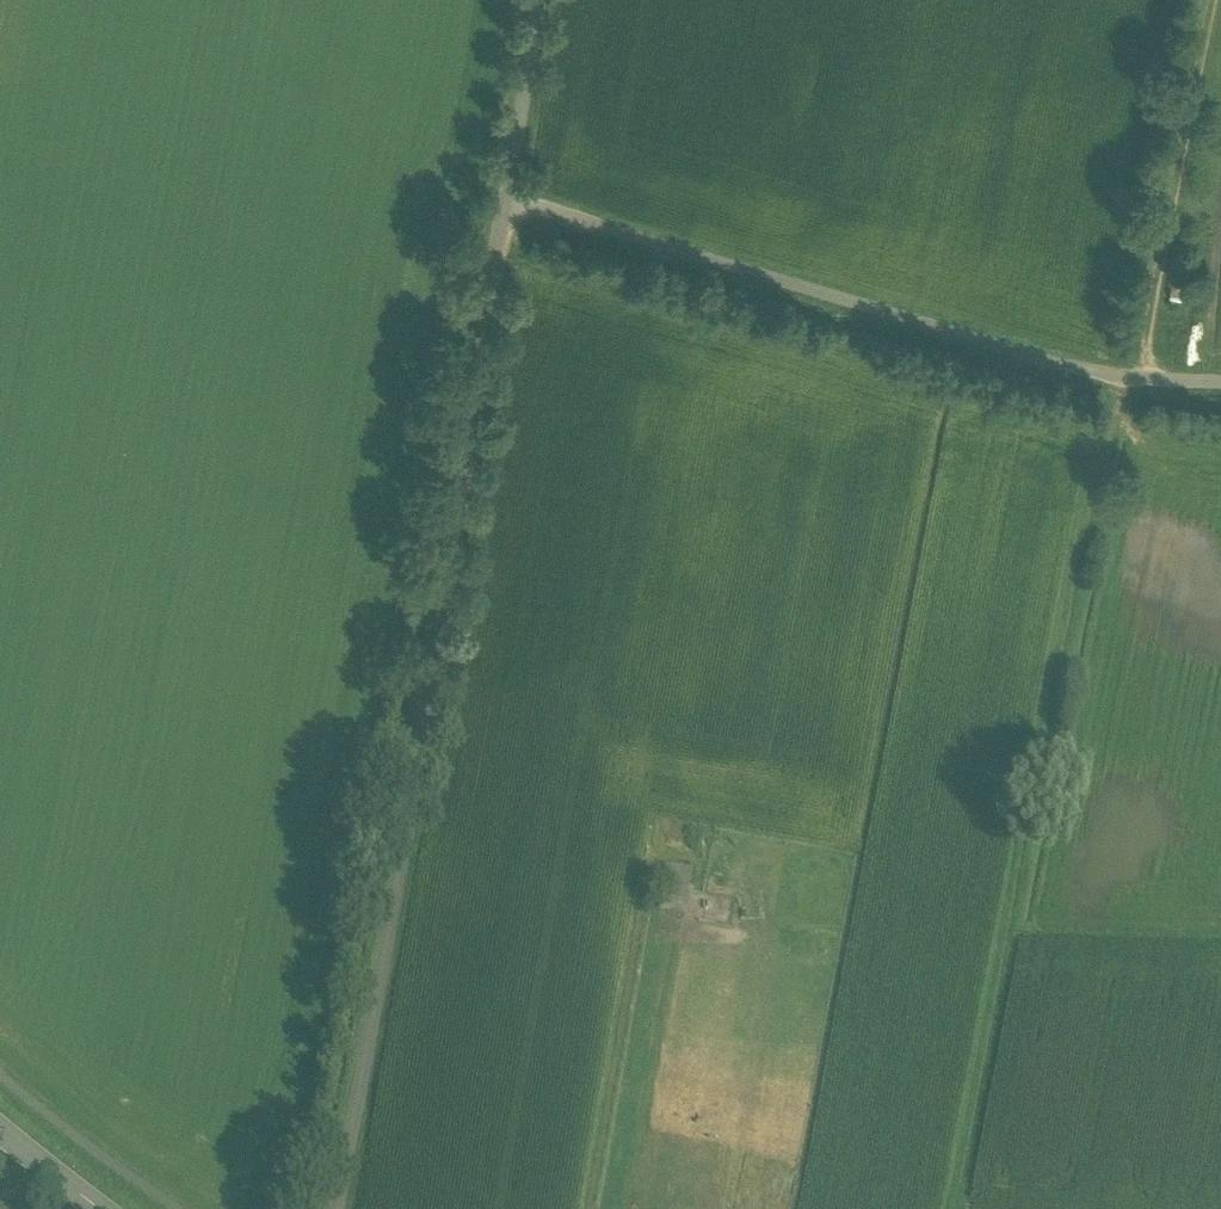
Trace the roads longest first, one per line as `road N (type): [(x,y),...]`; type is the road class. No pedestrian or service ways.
road 1 (unclassified): [(512,209),(340,1208)]
road 2 (unclassified): [(512,209),(1079,374),(1220,383)]
road 3 (track): [(1143,379),(1213,0)]
road 4 (unclassified): [(543,0),(512,209)]
road 5 (tertiary): [(100,1208),(0,1127)]

